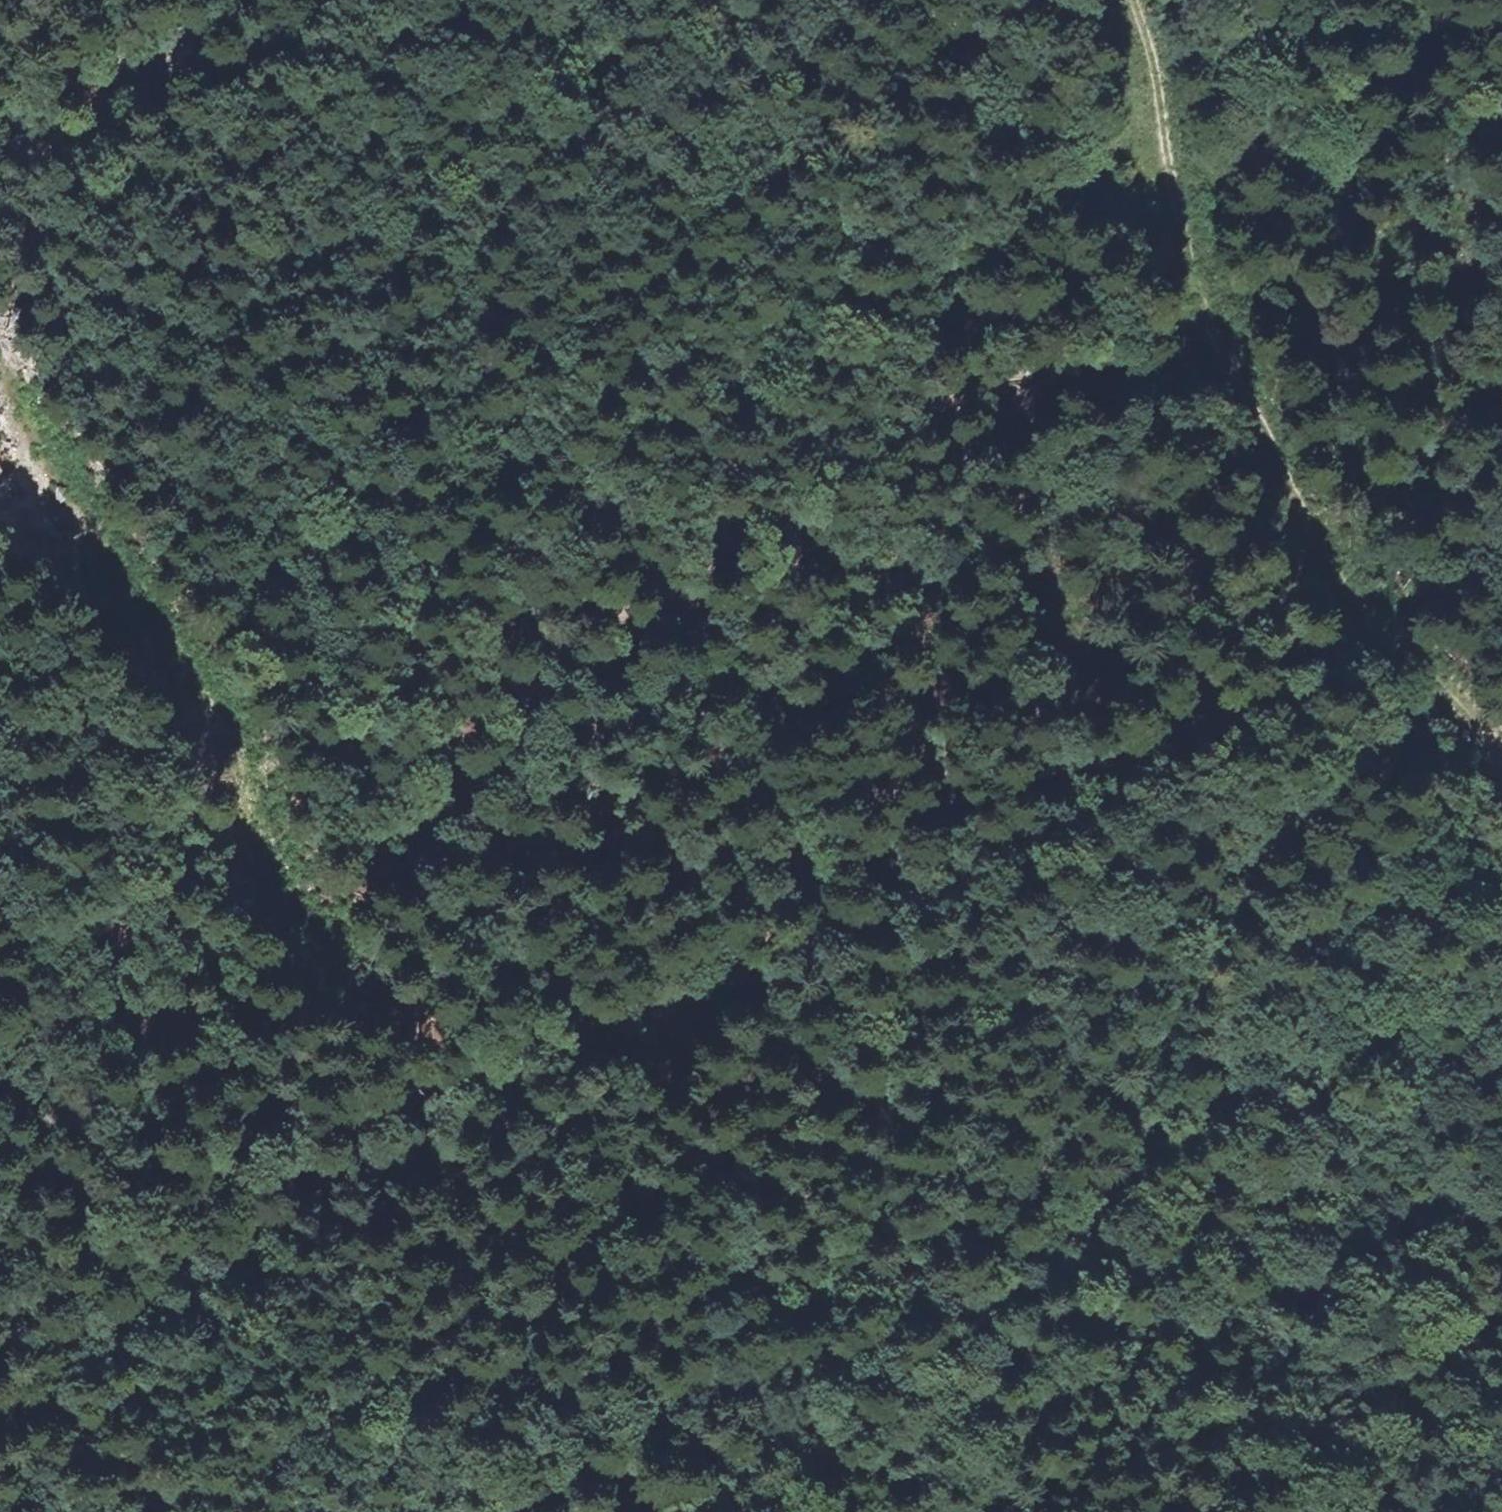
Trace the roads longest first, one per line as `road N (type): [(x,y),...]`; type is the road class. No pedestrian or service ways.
road 1 (track): [(1139,0),(1213,337),(1266,425),(1291,492),(1348,584),(1486,742),(1501,775)]
road 2 (track): [(0,382),(244,762),(260,853),(291,907),(361,983)]

